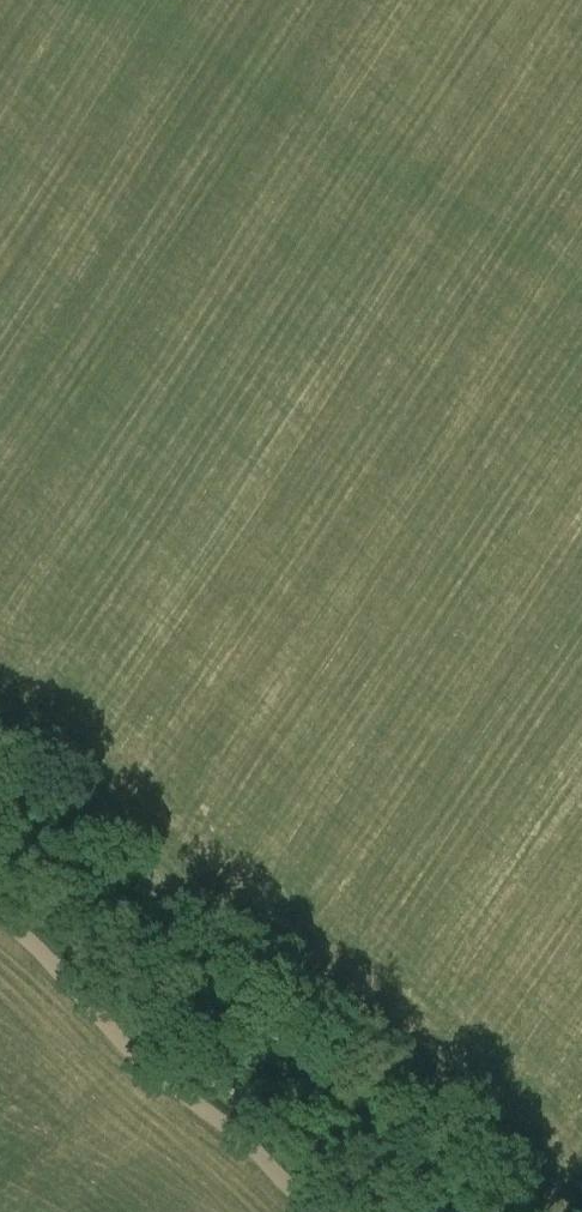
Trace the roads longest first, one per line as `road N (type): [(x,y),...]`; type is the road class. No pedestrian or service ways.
road 1 (track): [(0,781),(491,1211)]

